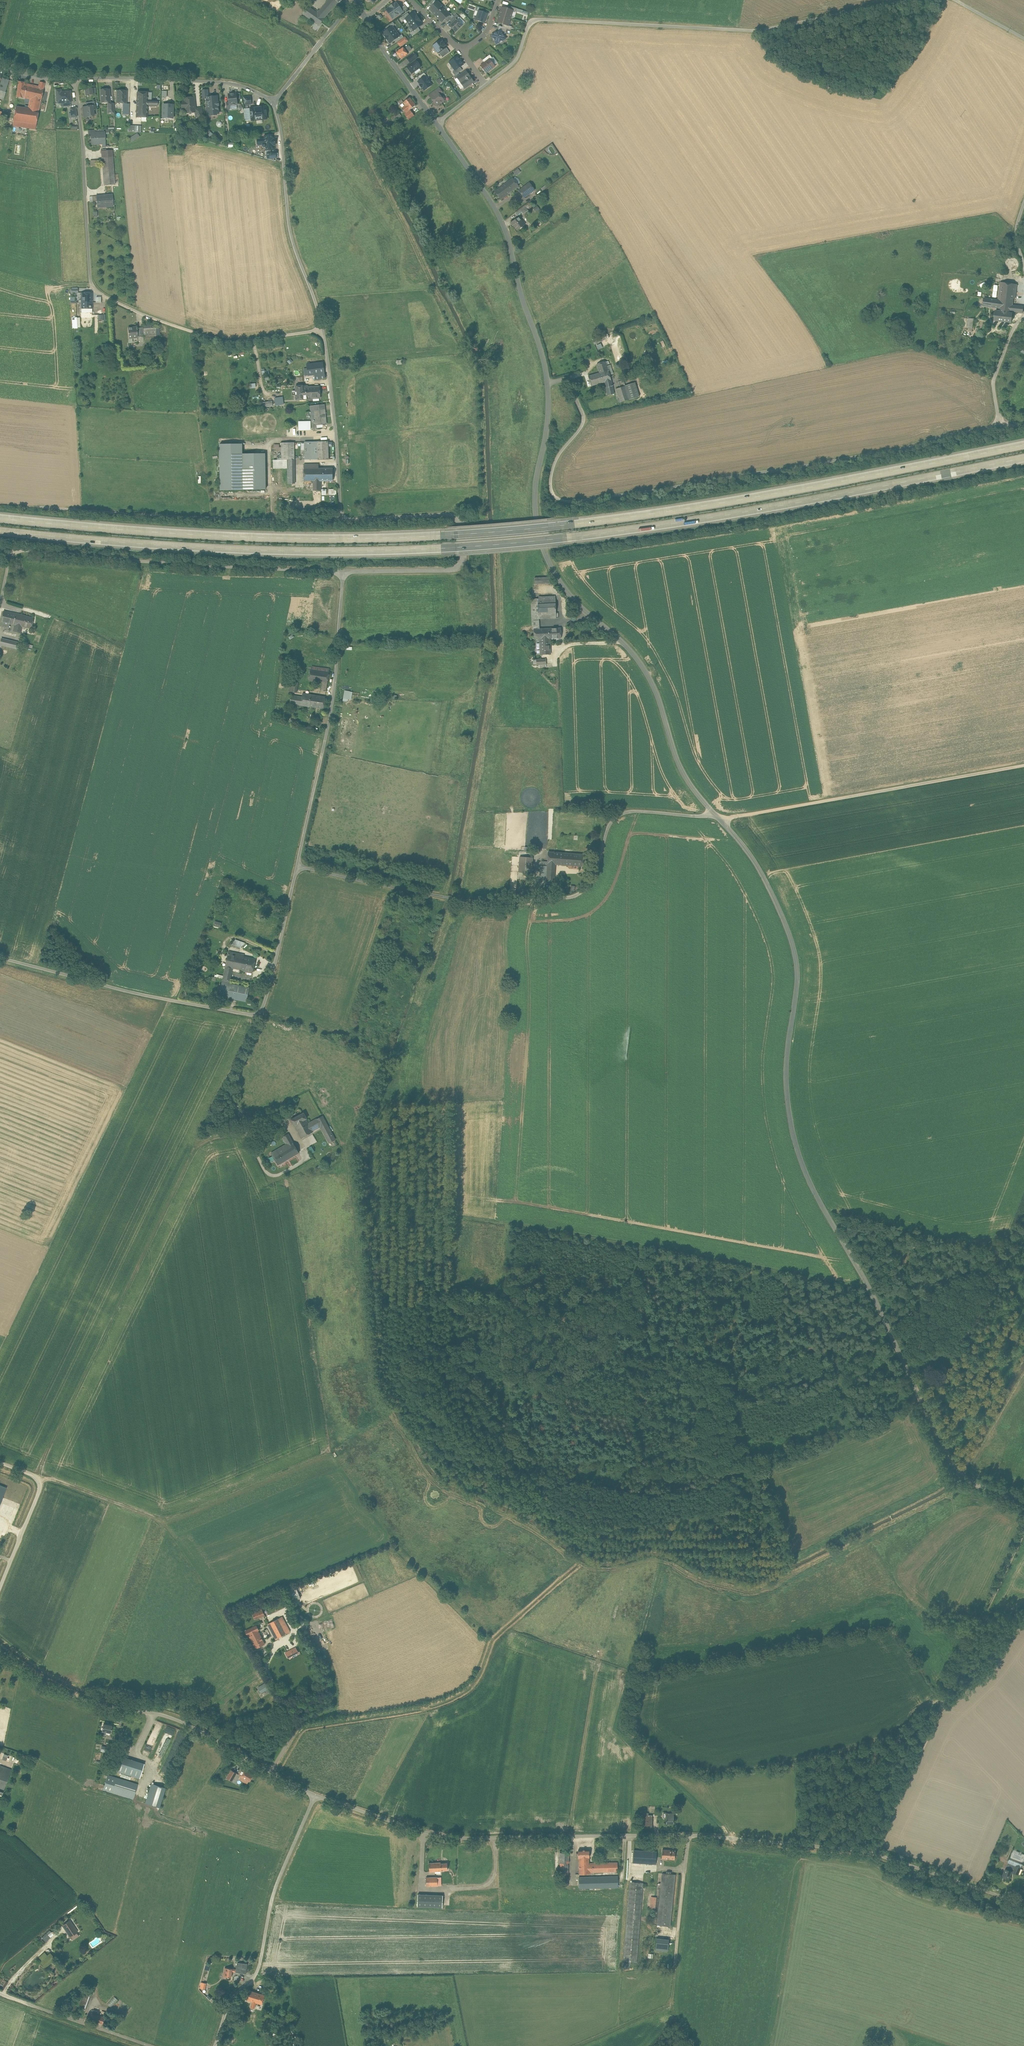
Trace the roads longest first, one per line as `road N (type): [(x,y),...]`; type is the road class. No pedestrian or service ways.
road 1 (motorway): [(1023,445),(742,499),(475,533),(280,538),(0,517)]
road 2 (motorway): [(0,531),(281,551),(480,545),(743,512),(1023,458)]
road 3 (tertiary): [(1023,1503),(966,1481),(952,1462),(803,1165),(786,1075),(796,987),(791,939),(755,861),(714,814)]
road 4 (tertiary): [(714,814),(678,764),(655,689),(635,656),(575,601),(549,562),(535,489),(548,417),(545,364),(505,228),(436,123)]
road 5 (unclassified): [(1023,1906),(871,1853),(670,1834),(442,1839),(312,1795)]
road 6 (track): [(547,384),(566,379),(584,417),(553,465),(550,492),(563,501),(1023,425)]
road 7 (unclassified): [(297,864),(483,904),(567,897),(589,883),(619,814),(714,814)]
road 8 (unclassified): [(918,0),(757,32),(541,19),(526,31),(517,59),(486,86)]
road 9 (unclassified): [(323,330),(226,343),(103,296),(90,281),(73,78)]
road 10 (track): [(34,1477),(203,1136),(244,1127)]
road 11 (track): [(510,1224),(868,1287)]
road 12 (track): [(871,1853),(1023,1525)]
road 13 (unclassified): [(312,1795),(180,1720),(64,1691),(0,1652)]
road 14 (unclassified): [(9,552),(342,570)]
road 15 (unclassified): [(31,507),(342,520)]
road 16 (track): [(719,819),(1023,766)]
road 17 (unclassified): [(297,864),(334,691),(342,570)]
road 18 (unclassified): [(212,2045),(225,2010),(255,1968),(268,1896),(312,1795)]
road 19 (unclassified): [(0,958),(259,1016)]
road 20 (unclassified): [(323,330),(291,237),(274,100)]
road 21 (residential): [(73,78),(223,82),(274,100)]
road 22 (unclassified): [(342,520),(323,330)]
road 23 (unclassified): [(342,520),(451,514),(461,526),(464,558)]
road 24 (unclassified): [(259,1016),(297,864)]
road 25 (unclassified): [(0,1580),(37,1482),(0,1464)]
road 26 (unclassified): [(342,570),(455,570),(464,558)]
road 27 (residential): [(274,100),(346,14),(359,8)]
road 28 (tertiary): [(436,123),(365,21)]

